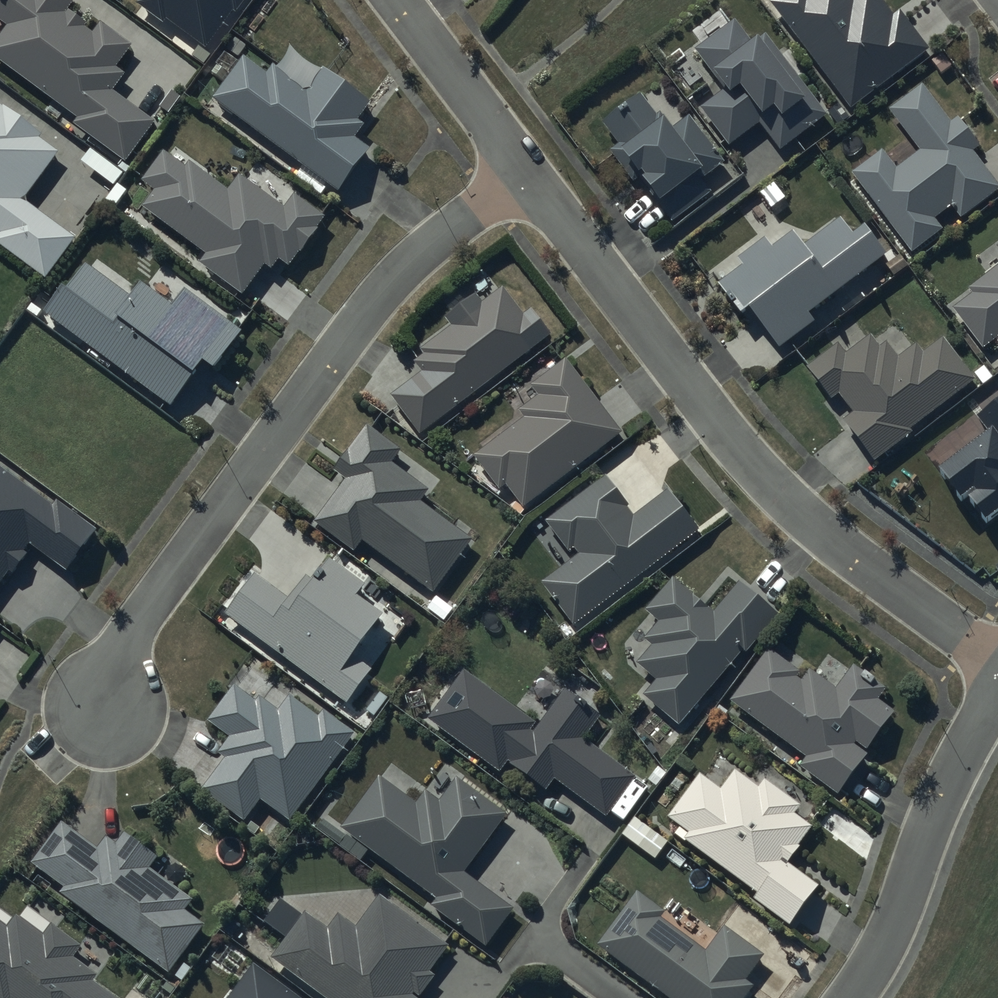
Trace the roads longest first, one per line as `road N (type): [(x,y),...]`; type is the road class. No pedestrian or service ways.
road 1 (residential): [(105,706),(131,639),(158,598),(359,320),(427,248),(530,175)]
road 2 (residential): [(997,664),(783,494),(530,175)]
road 3 (residential): [(997,696),(950,781),(882,953),(852,997)]
road 4 (residential): [(530,175),(397,0)]
road 5 (residential): [(534,934),(616,827)]

